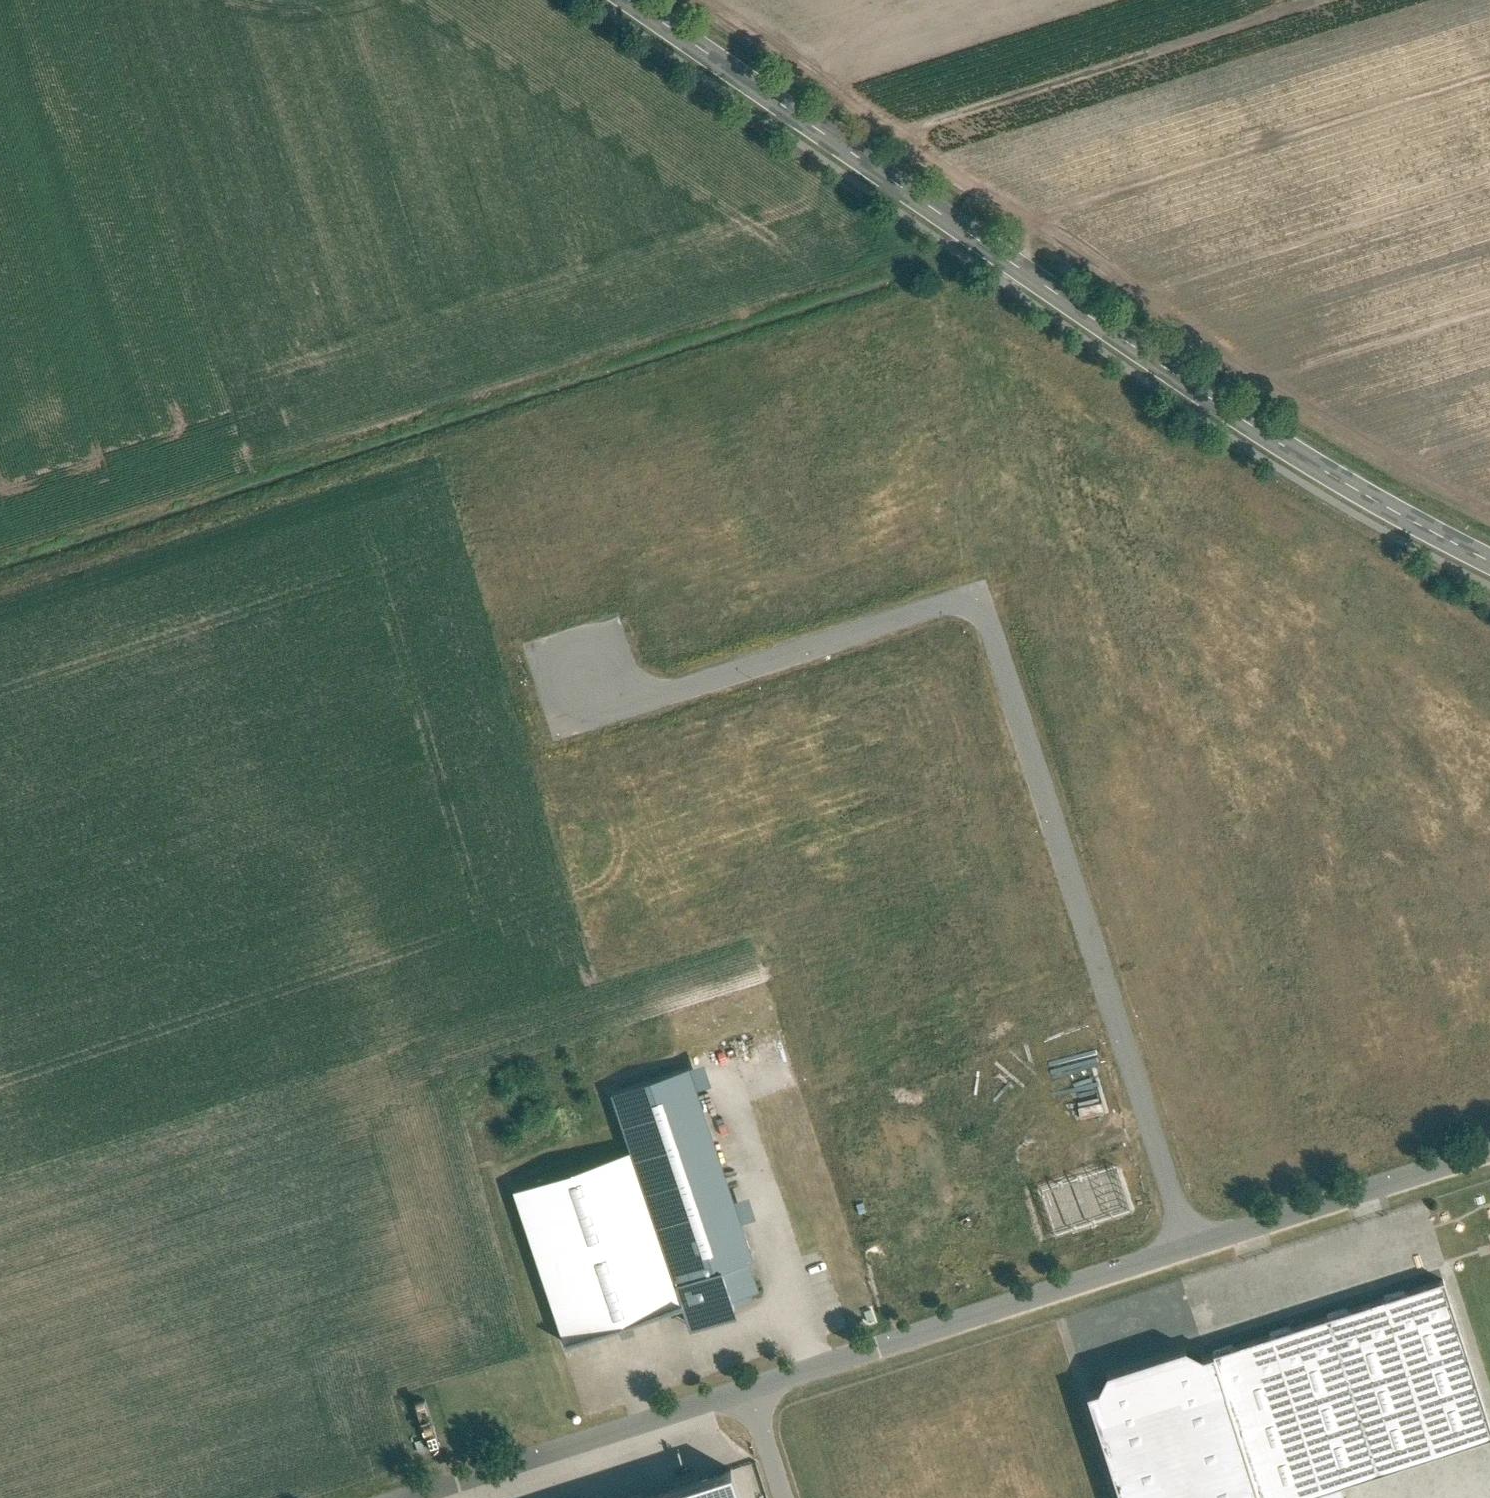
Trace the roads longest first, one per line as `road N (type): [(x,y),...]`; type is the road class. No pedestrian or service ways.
road 1 (secondary): [(1489,552),(1321,466),(631,0)]
road 2 (residential): [(1489,1149),(747,1389)]
road 3 (residential): [(747,1389),(407,1497)]

